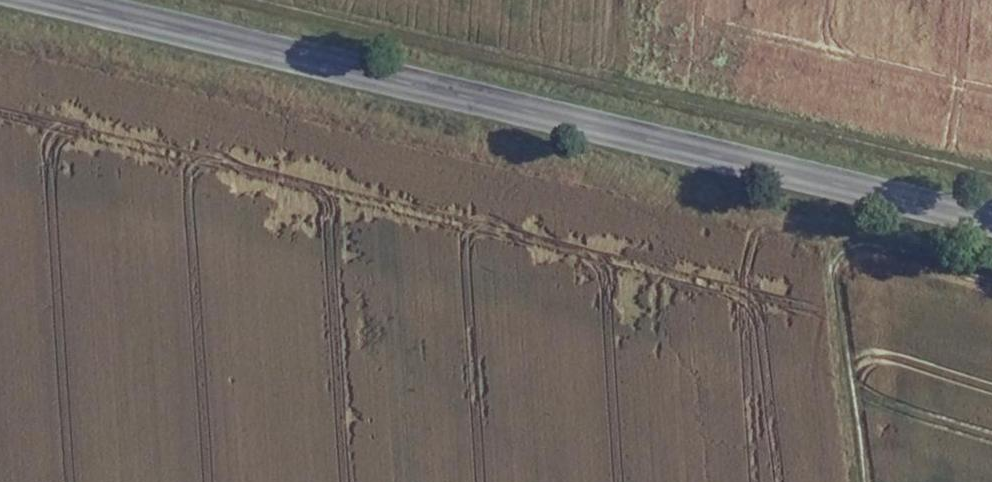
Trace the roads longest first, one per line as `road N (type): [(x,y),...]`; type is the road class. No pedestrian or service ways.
road 1 (secondary): [(44,0),(991,222)]
road 2 (track): [(263,0),(991,174)]

